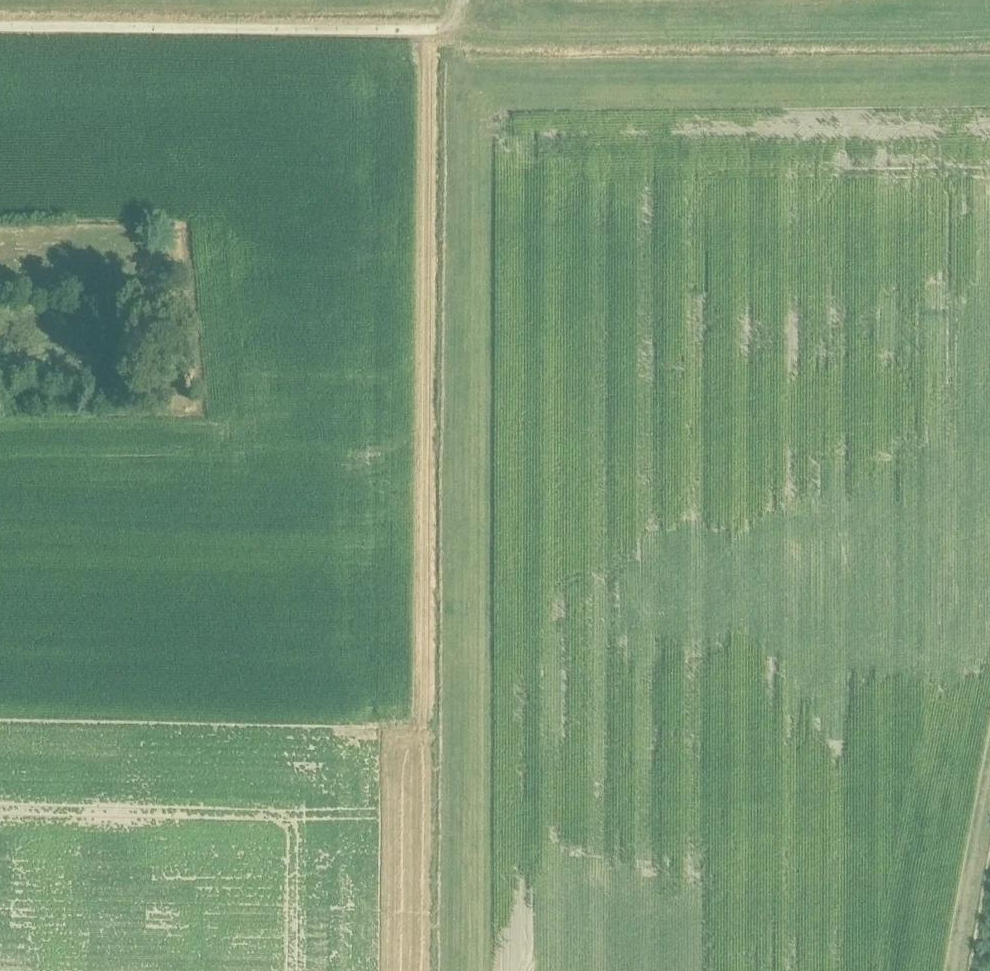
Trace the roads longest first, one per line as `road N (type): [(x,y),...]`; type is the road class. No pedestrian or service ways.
road 1 (track): [(455,970),(455,24)]
road 2 (track): [(455,74),(989,71)]
road 3 (track): [(458,20),(491,27),(989,25)]
road 4 (unclassified): [(0,26),(436,30)]
road 5 (track): [(417,970),(418,723)]

